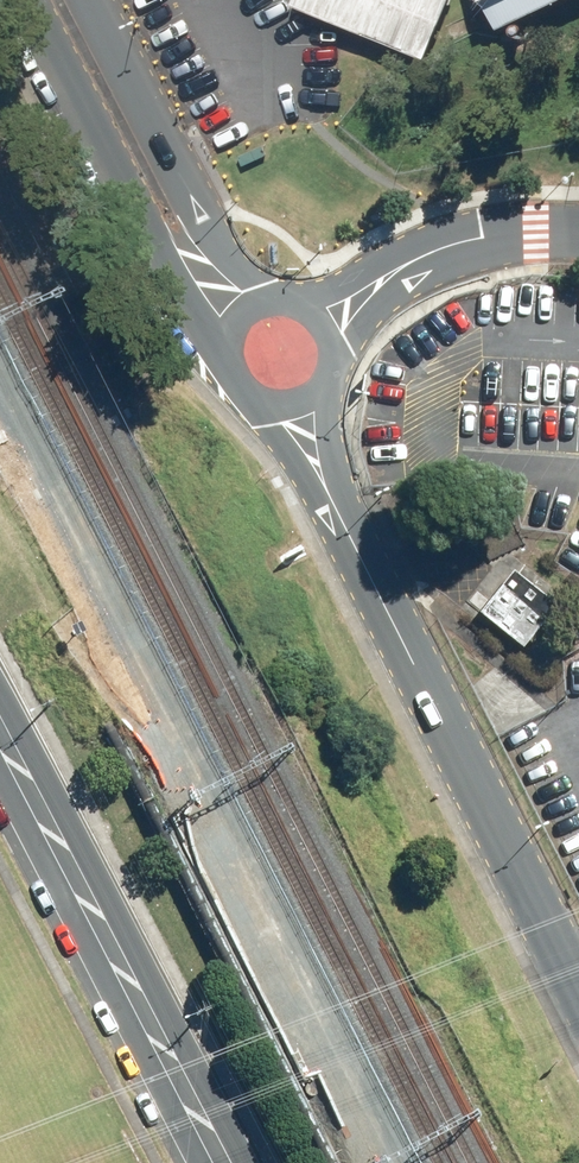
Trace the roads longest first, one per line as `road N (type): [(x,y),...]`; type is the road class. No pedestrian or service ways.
road 1 (secondary): [(578,983),(292,399)]
road 2 (secondary): [(0,733),(226,1162)]
road 3 (secondary): [(233,361),(170,270),(30,0)]
road 4 (secondary): [(93,0),(225,251),(273,295)]
road 5 (secondary): [(273,295),(319,307),(336,336),(332,370),(292,399)]

